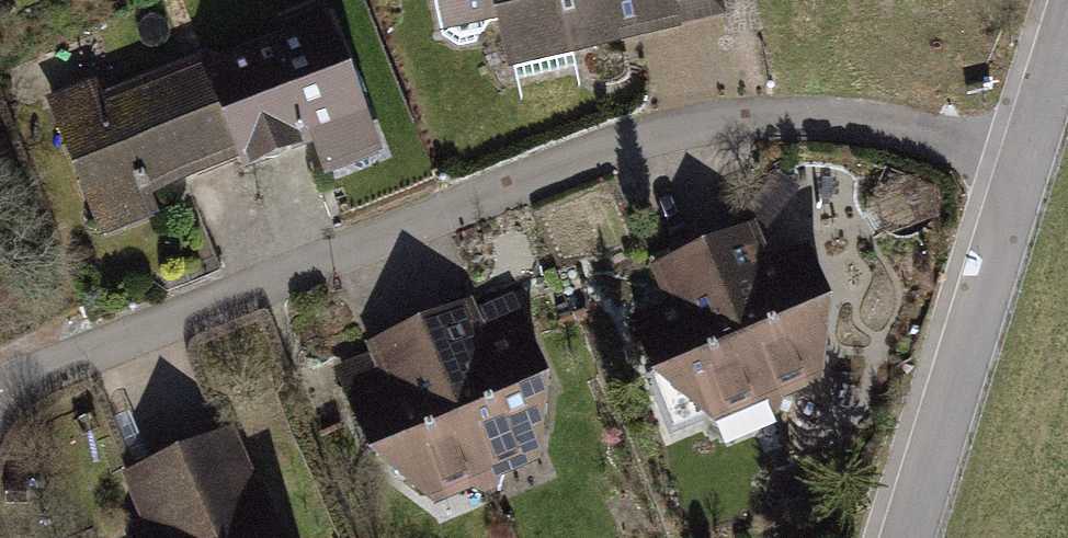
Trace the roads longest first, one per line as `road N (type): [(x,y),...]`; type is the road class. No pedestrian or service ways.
road 1 (residential): [(0,393),(531,176),(659,133),(835,114),(1021,163)]
road 2 (residential): [(1021,163),(898,537)]
road 3 (residential): [(1067,38),(1021,163)]

